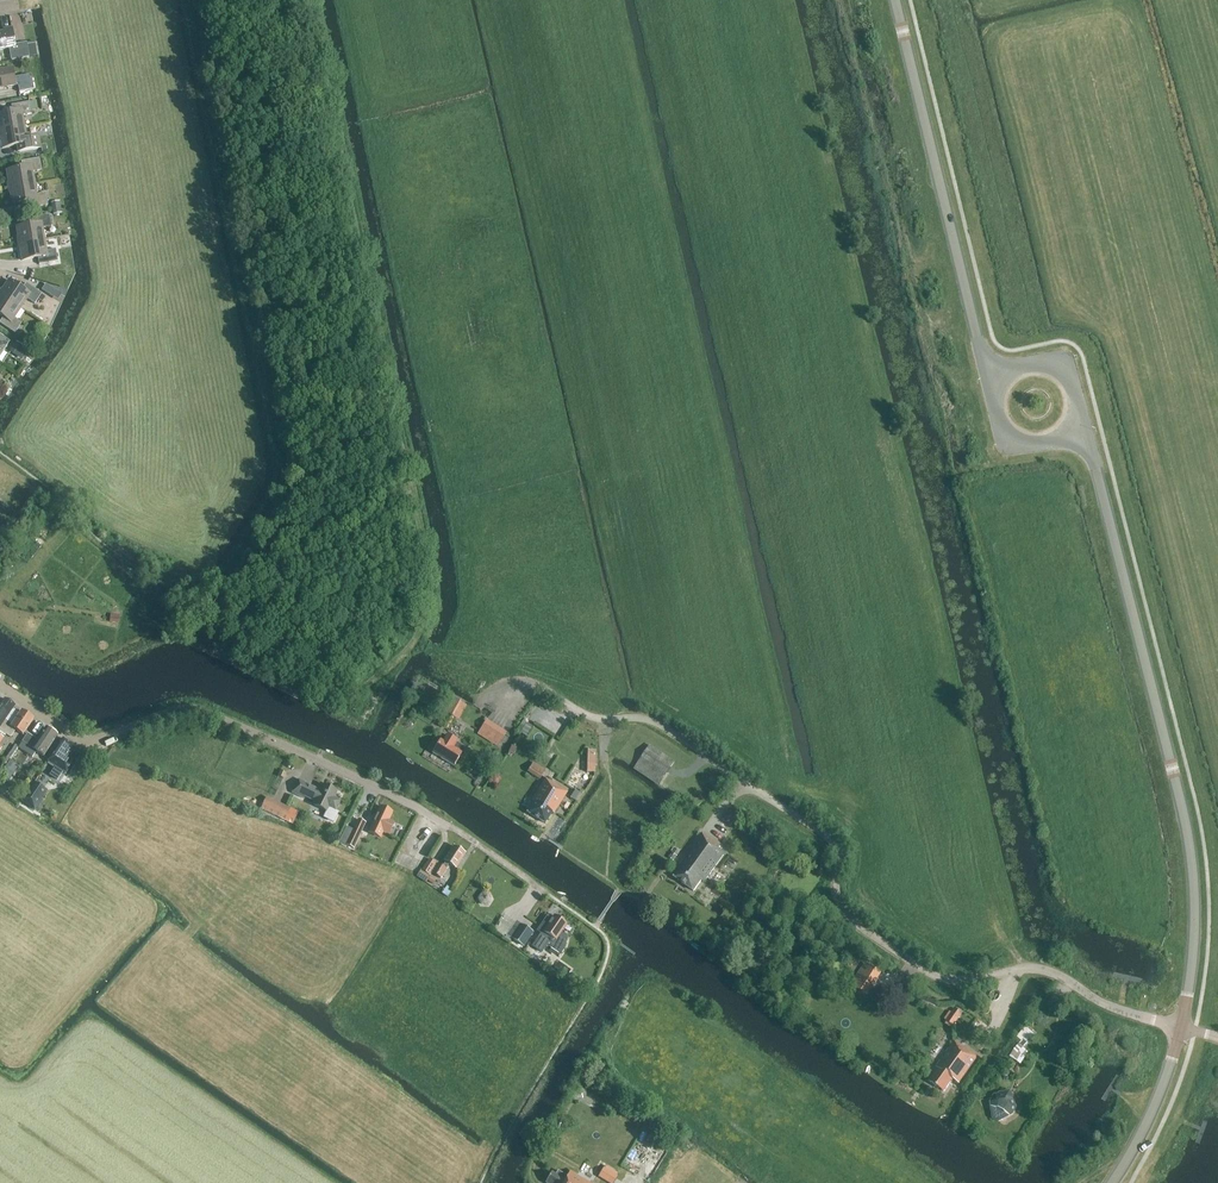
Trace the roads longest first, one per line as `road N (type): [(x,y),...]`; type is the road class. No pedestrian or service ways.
road 1 (track): [(482,700),(504,684),(528,682),(597,720),(655,721),(834,842),(841,910),(938,979),(960,983),(1033,967),(1123,1012),(1217,1038)]
road 2 (tertiary): [(1113,1182),(1154,1108),(1181,1027),(1192,879),(1092,457),(1071,426)]
road 3 (residential): [(451,827),(200,711),(175,710),(83,740),(0,686)]
road 4 (tertiary): [(1001,380),(979,349),(895,0)]
road 5 (tertiary): [(1001,380),(995,412),(1013,439),(1045,444),(1071,426)]
road 6 (tertiary): [(1071,426),(1073,385),(1052,365),(1024,364),(1001,380)]
road 7 (track): [(549,896),(451,827)]

